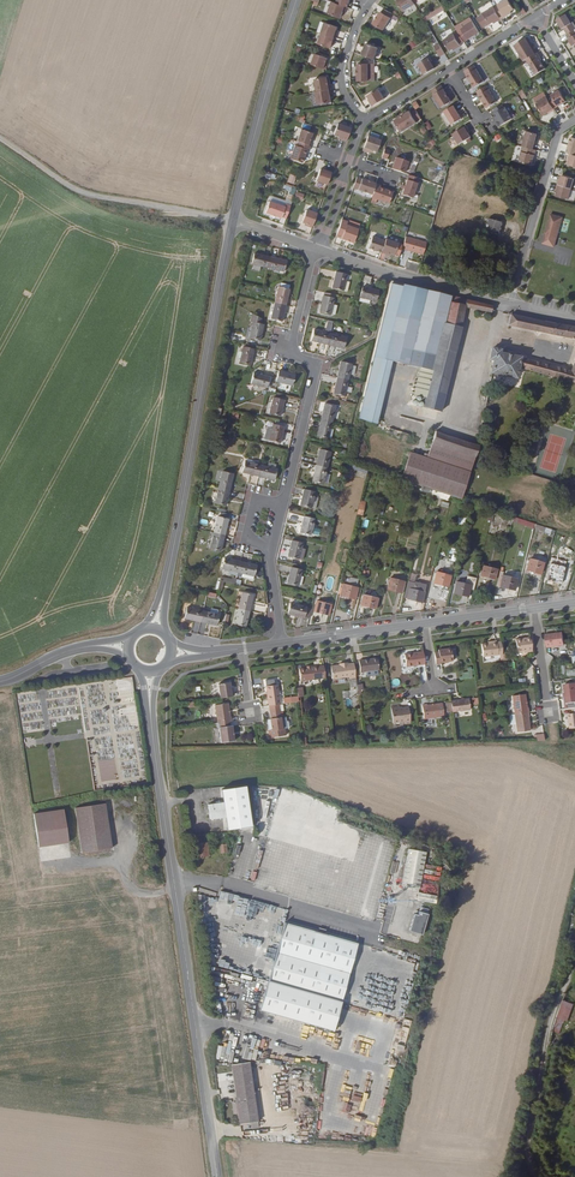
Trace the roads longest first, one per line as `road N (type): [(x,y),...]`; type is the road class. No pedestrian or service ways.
road 1 (tertiary): [(219,1176),(160,784),(154,671)]
road 2 (tertiary): [(156,629),(233,221)]
road 3 (residential): [(322,249),(312,258),(289,355),(318,363),(284,502)]
road 4 (track): [(0,138),(75,188),(233,221)]
road 5 (tertiary): [(233,221),(255,125),(299,0)]
road 6 (track): [(539,1176),(532,1107),(542,1035),(571,975)]
road 7 (residential): [(510,304),(559,130),(574,120)]
road 8 (residential): [(322,249),(510,304)]
road 9 (tertiary): [(425,623),(282,642)]
road 10 (residential): [(367,122),(345,92),(344,76),(364,10)]

